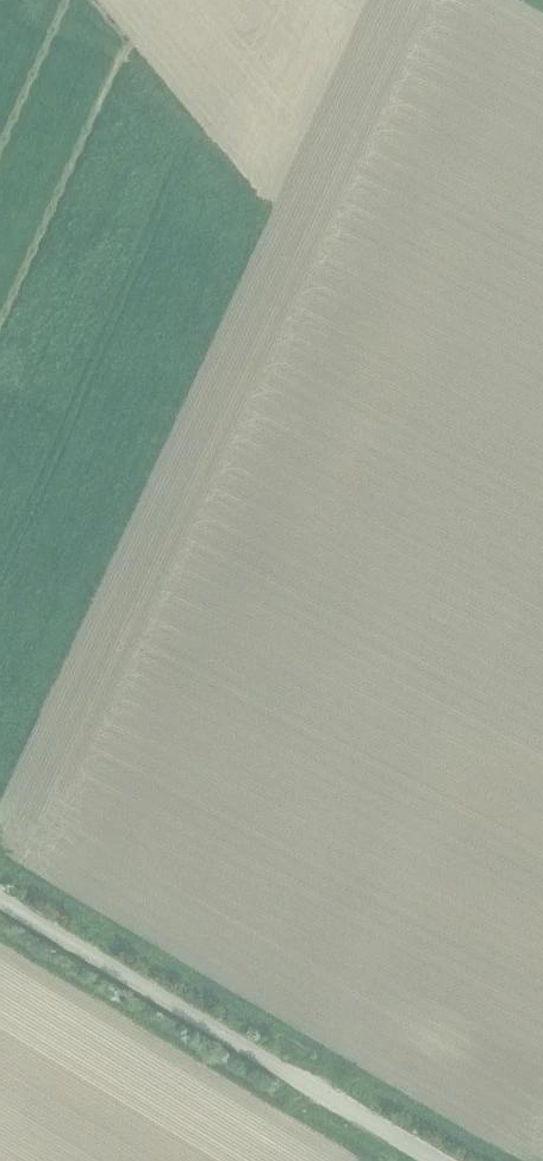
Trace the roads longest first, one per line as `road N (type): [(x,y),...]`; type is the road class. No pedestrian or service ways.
road 1 (unclassified): [(440,1160),(0,904)]

